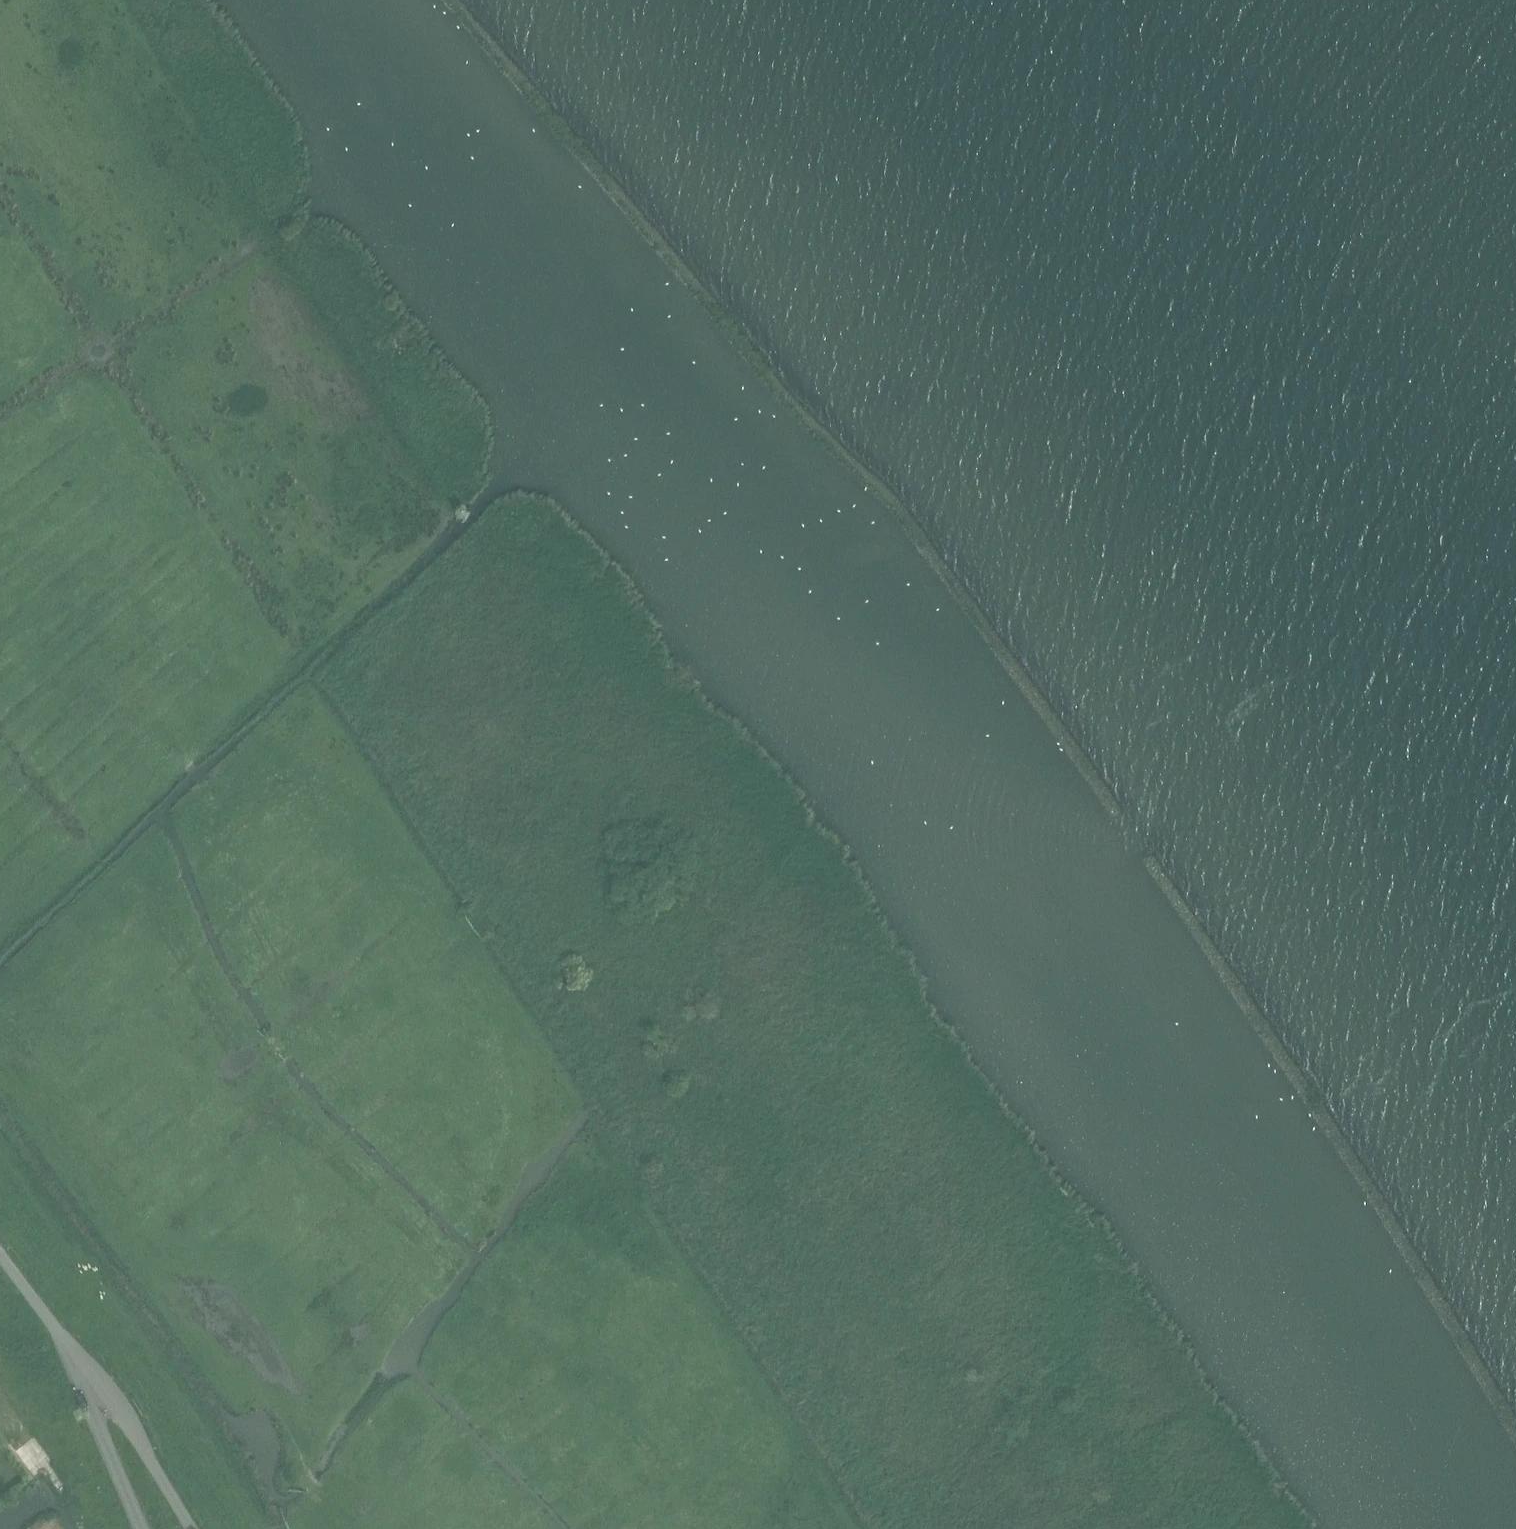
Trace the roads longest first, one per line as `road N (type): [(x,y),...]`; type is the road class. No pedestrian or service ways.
road 1 (unclassified): [(192,1528),(0,1255)]

